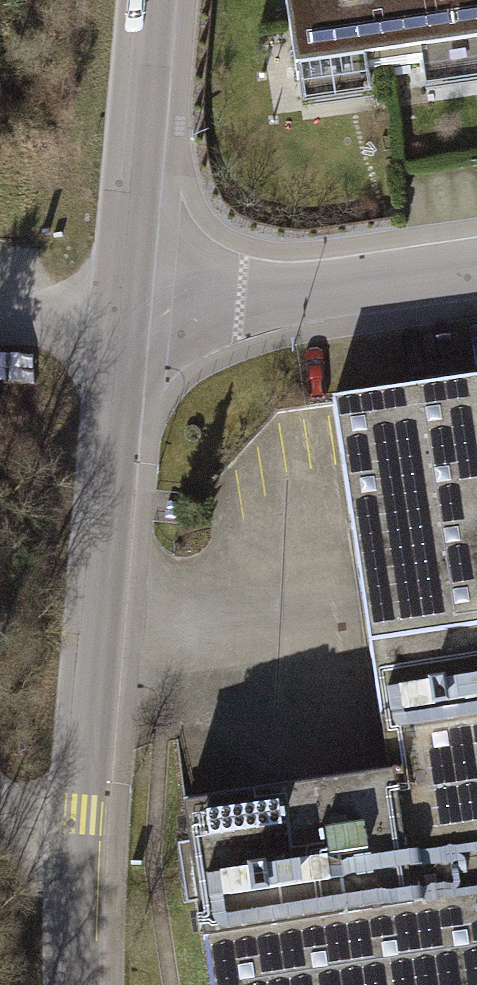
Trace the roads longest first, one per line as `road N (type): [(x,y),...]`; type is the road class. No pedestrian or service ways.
road 1 (tertiary): [(89,984),(85,818),(139,315)]
road 2 (residential): [(476,266),(139,315)]
road 3 (tertiary): [(139,315),(155,0)]
road 4 (track): [(139,315),(0,320)]

